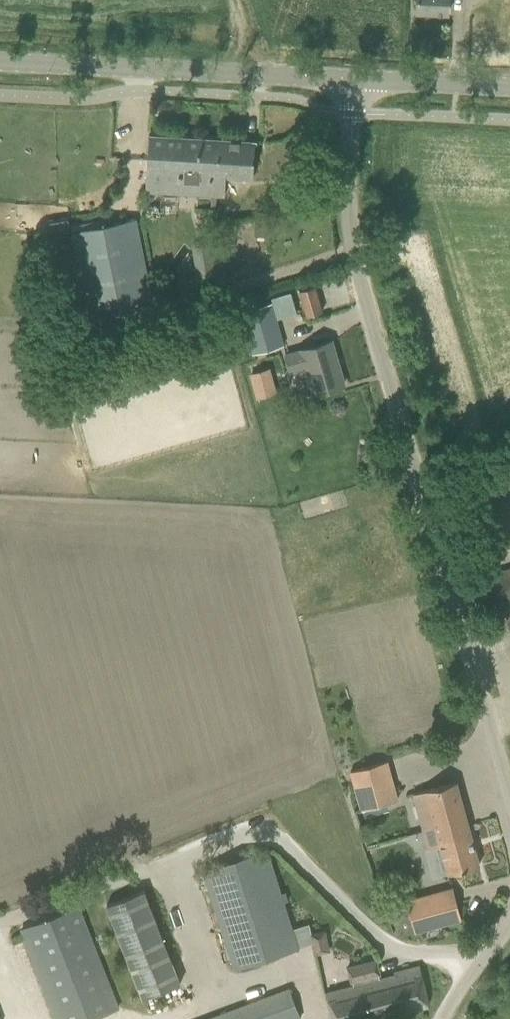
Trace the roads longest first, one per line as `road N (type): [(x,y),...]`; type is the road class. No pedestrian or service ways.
road 1 (unclassified): [(509,798),(350,238),(356,81)]
road 2 (tertiary): [(356,81),(0,64)]
road 3 (tertiary): [(509,88),(356,81)]
road 4 (unclassified): [(441,1018),(509,919)]

